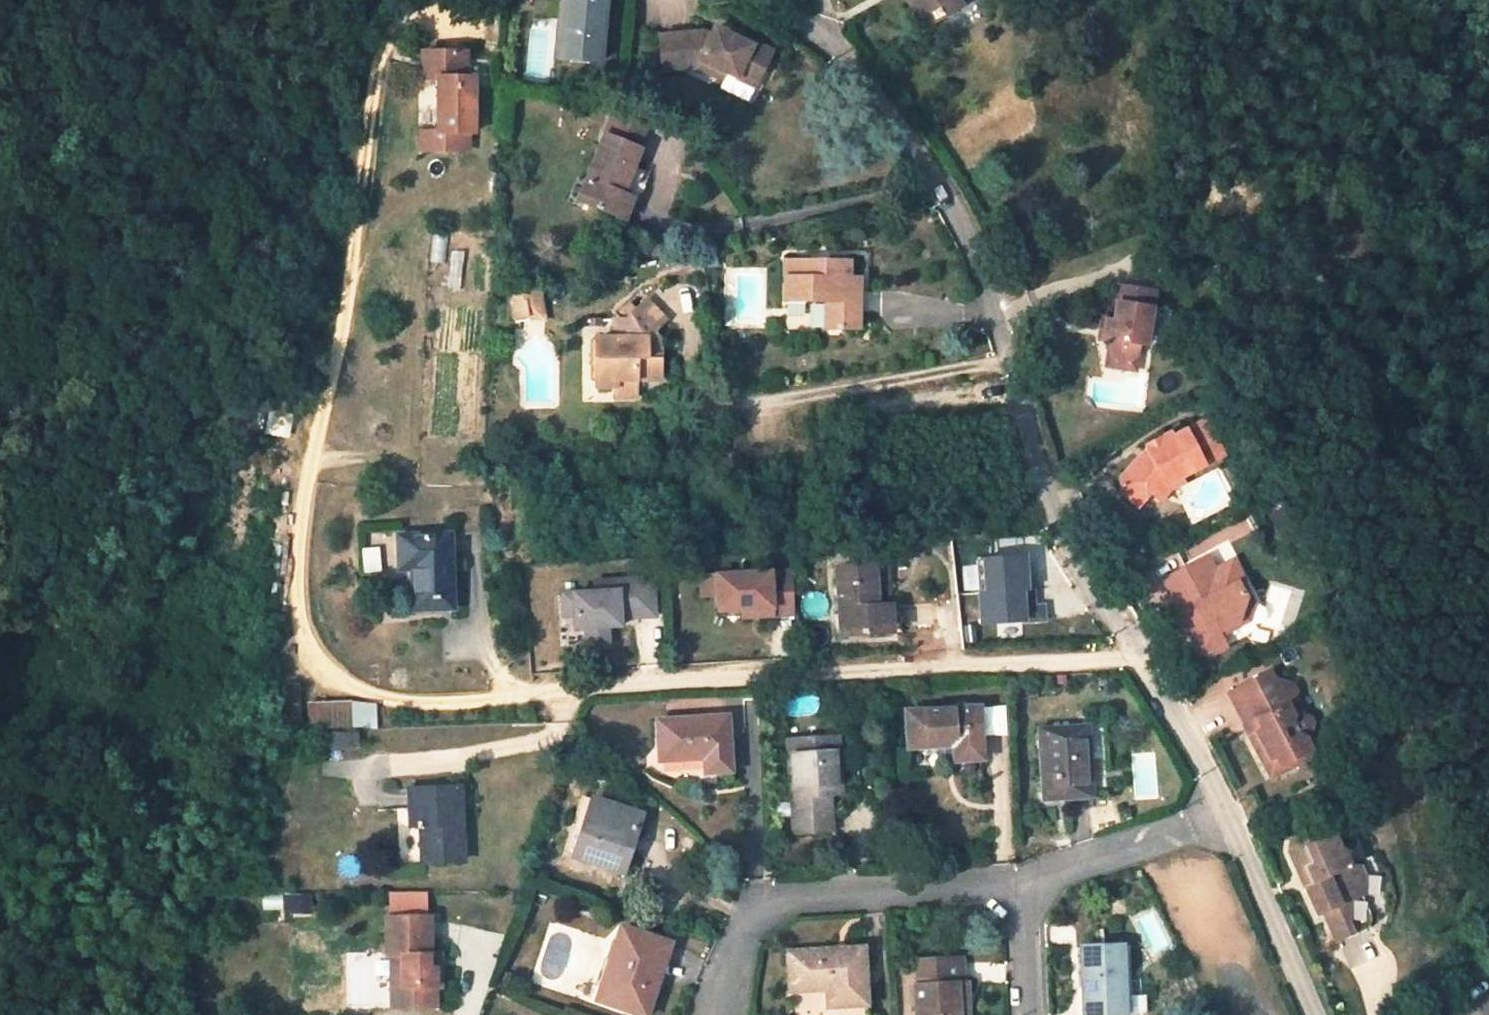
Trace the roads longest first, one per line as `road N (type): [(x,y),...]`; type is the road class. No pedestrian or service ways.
road 1 (residential): [(773,0),(825,33),(934,178),(996,309),(1047,475),(1147,654)]
road 2 (track): [(350,288),(306,475),(292,574),(307,651),(327,675),(379,700),(430,704),(540,688)]
road 3 (residential): [(1147,654),(540,688)]
road 4 (track): [(306,475),(331,459),(403,451),(423,213),(404,208),(368,245),(350,288)]
road 5 (residential): [(719,1014),(746,911),(768,897),(1022,883)]
road 6 (residential): [(1228,816),(1317,1014)]
road 7 (residential): [(1022,883),(1228,816)]
road 8 (residential): [(1147,654),(1228,816)]
road 9 (residential): [(1022,883),(1027,1014)]

